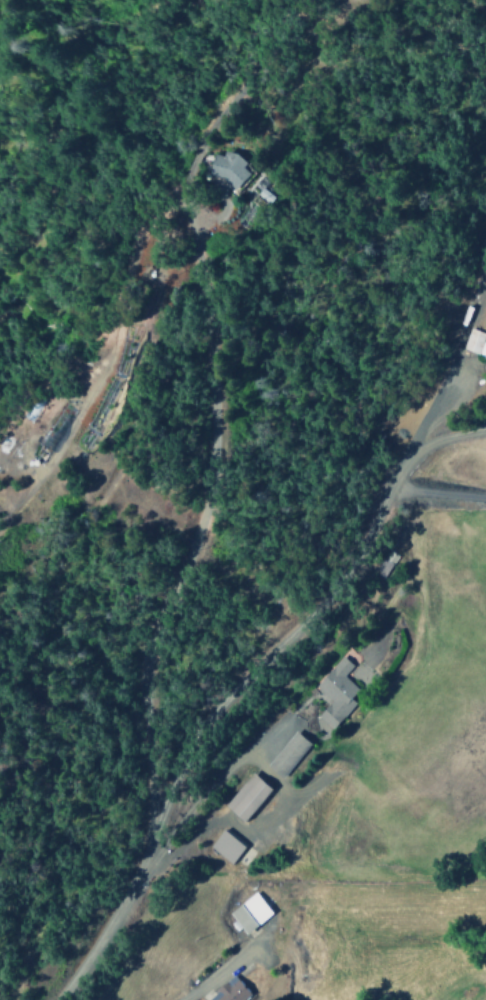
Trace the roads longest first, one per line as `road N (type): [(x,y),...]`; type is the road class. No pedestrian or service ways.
road 1 (residential): [(59,999),(145,867),(151,824),(143,652),(194,539),(212,470),(194,237),(177,210)]
road 2 (residential): [(390,491),(333,590),(208,717),(179,768),(145,867)]
road 3 (residential): [(177,210),(176,195),(238,74),(303,0)]
road 4 (residential): [(456,359),(390,491),(485,499)]

